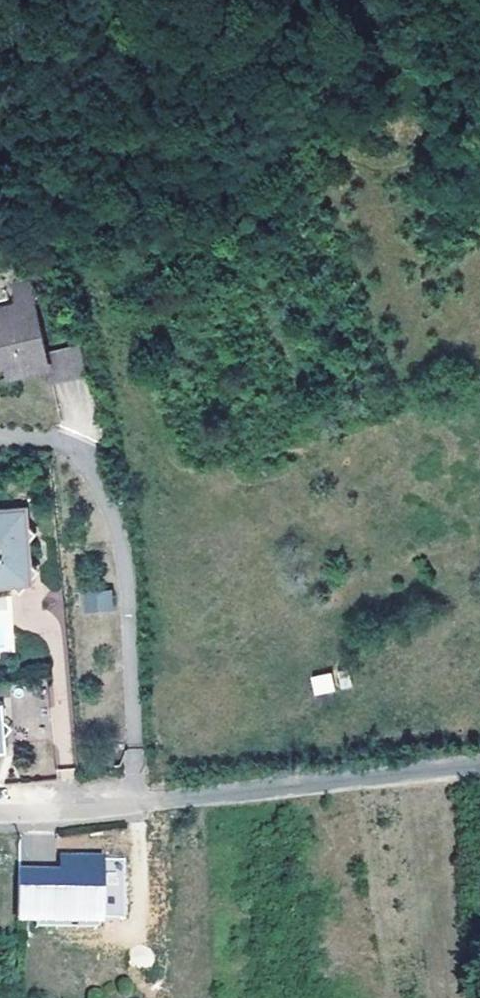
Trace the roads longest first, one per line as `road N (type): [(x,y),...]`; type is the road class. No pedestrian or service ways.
road 1 (unclassified): [(145,808),(479,773)]
road 2 (residential): [(0,818),(145,808)]

